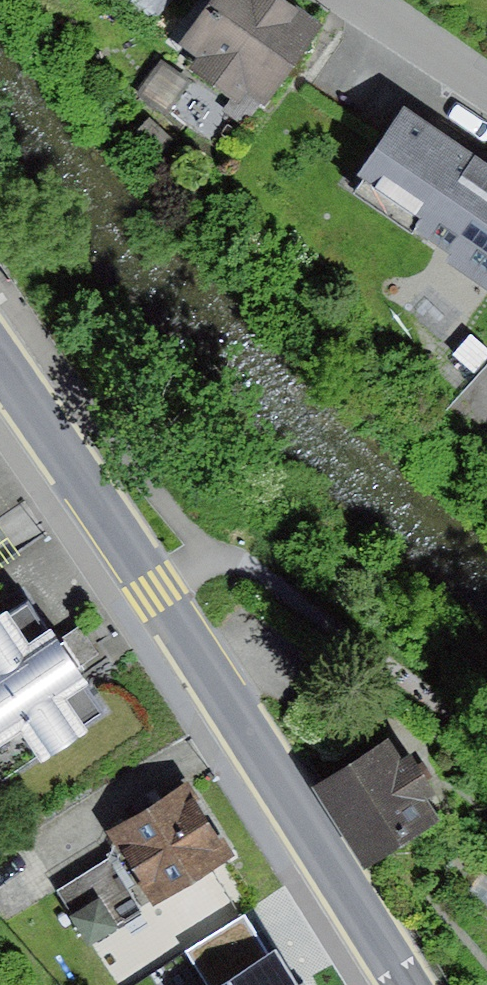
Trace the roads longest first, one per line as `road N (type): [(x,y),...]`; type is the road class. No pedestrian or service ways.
road 1 (residential): [(0,364),(157,593),(399,984)]
road 2 (residential): [(486,93),(354,0)]

